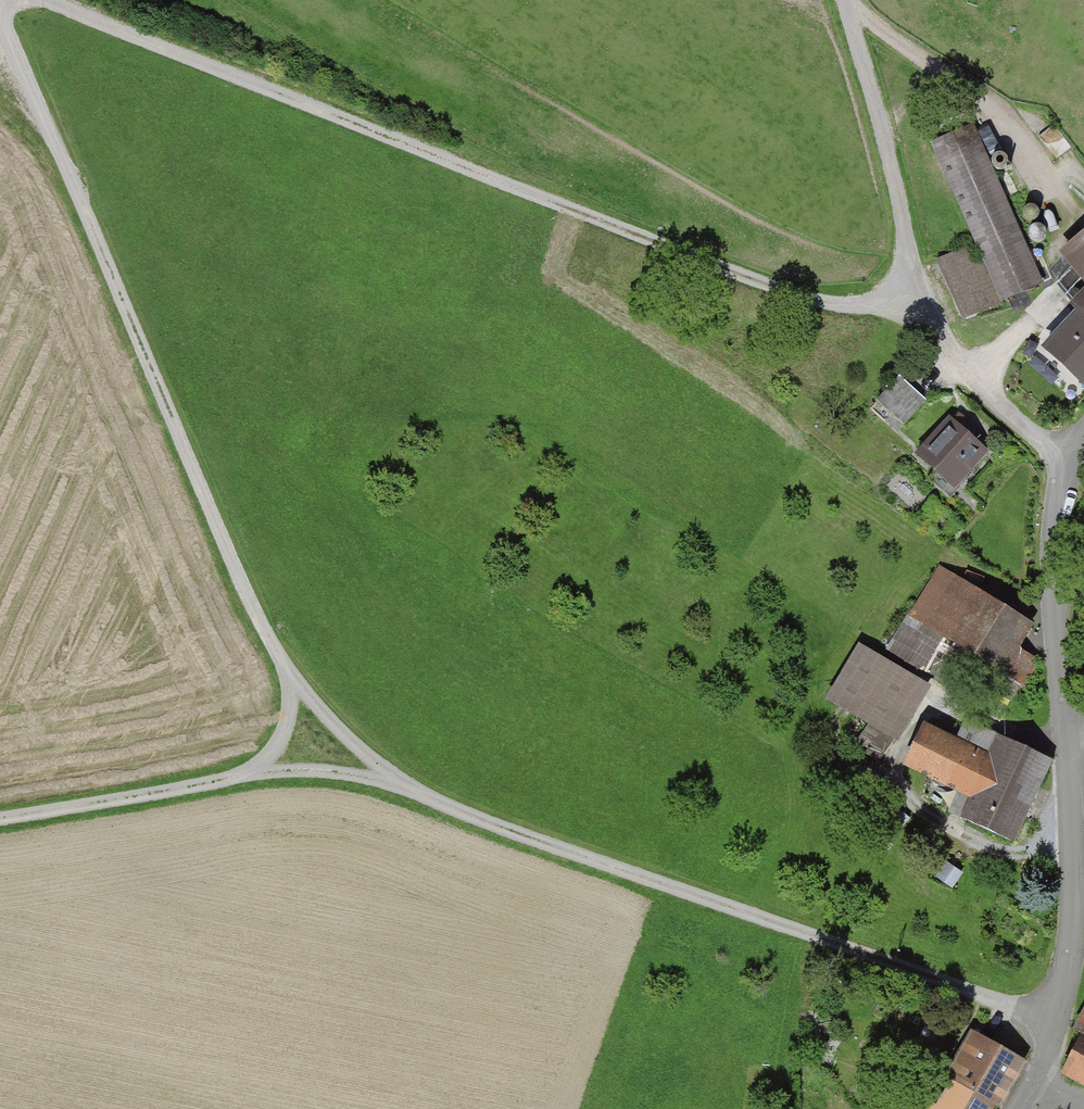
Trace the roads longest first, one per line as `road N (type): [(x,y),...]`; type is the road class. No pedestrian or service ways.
road 1 (track): [(1056,1019),(417,797),(334,730),(285,673),(246,601),(14,49),(3,0)]
road 2 (track): [(39,0),(769,284),(843,306),(908,296)]
road 3 (unclassified): [(1031,1081),(1069,969),(1074,869),(1054,543),(1059,496),(1083,441)]
road 4 (track): [(847,0),(906,235),(908,296),(967,374),(1070,467)]
road 5 (track): [(417,797),(367,781),(276,773),(0,817)]
road 6 (track): [(229,779),(271,756),(285,731),(285,673)]

